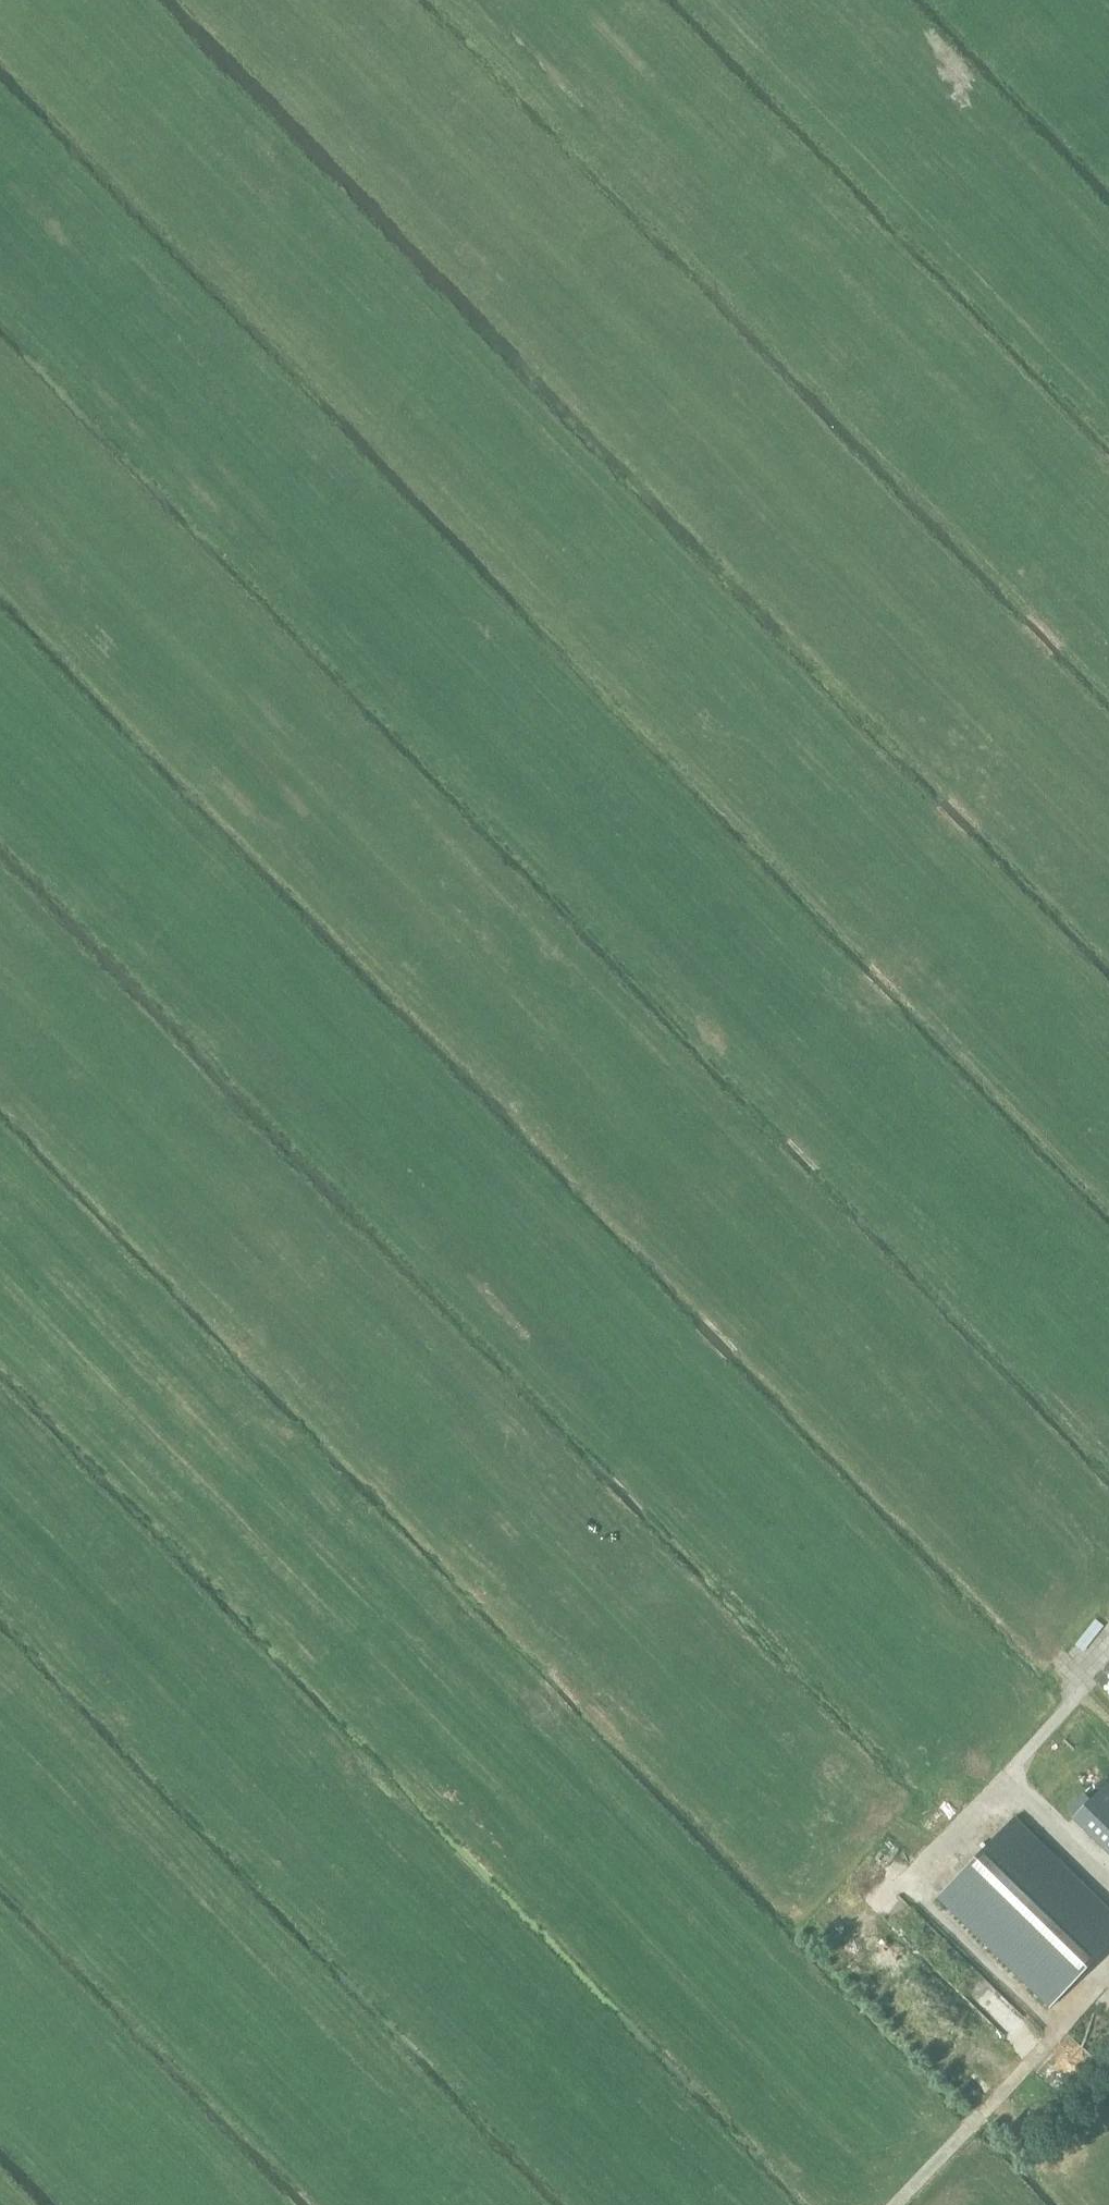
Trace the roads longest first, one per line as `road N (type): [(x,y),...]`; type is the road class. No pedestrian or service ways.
road 1 (track): [(995,2102),(898,2204)]

